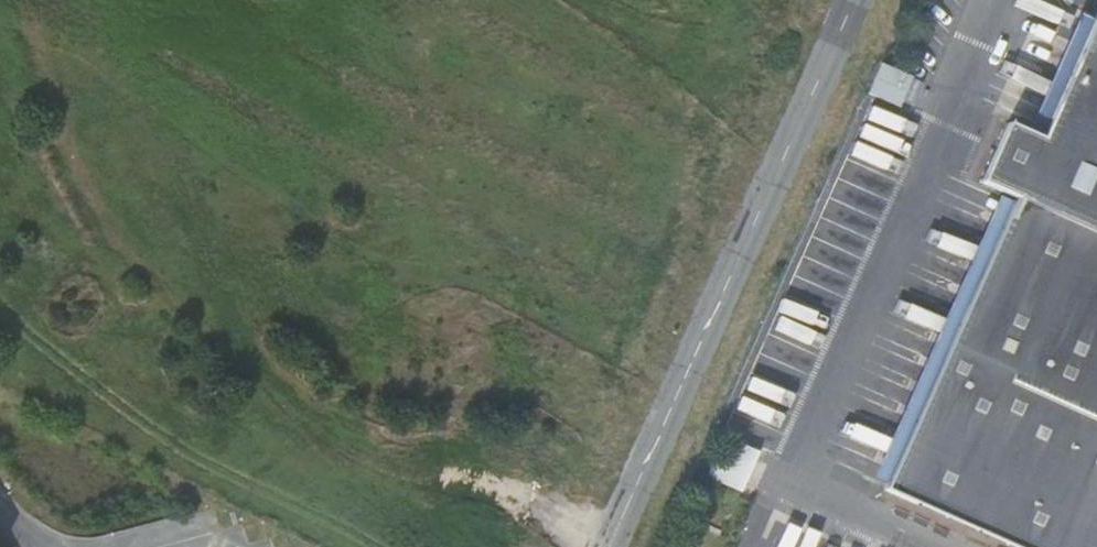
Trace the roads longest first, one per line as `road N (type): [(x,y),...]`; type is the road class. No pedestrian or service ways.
road 1 (track): [(0,133),(82,200),(136,274),(294,420),(608,546)]
road 2 (unclassified): [(858,0),(610,546)]

